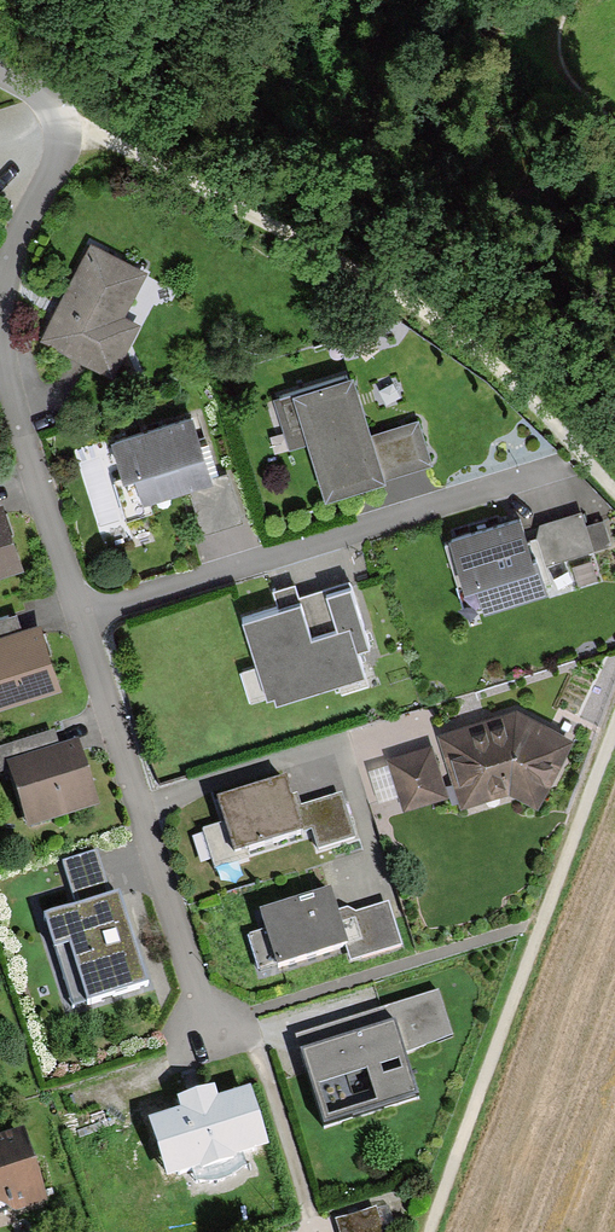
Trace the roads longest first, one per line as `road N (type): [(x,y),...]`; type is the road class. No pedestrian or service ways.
road 1 (residential): [(202,1028),(0,349)]
road 2 (track): [(614,495),(495,368),(393,296),(71,117)]
road 3 (track): [(424,1231),(614,716)]
road 4 (residential): [(0,303),(15,244),(71,117),(0,77)]

